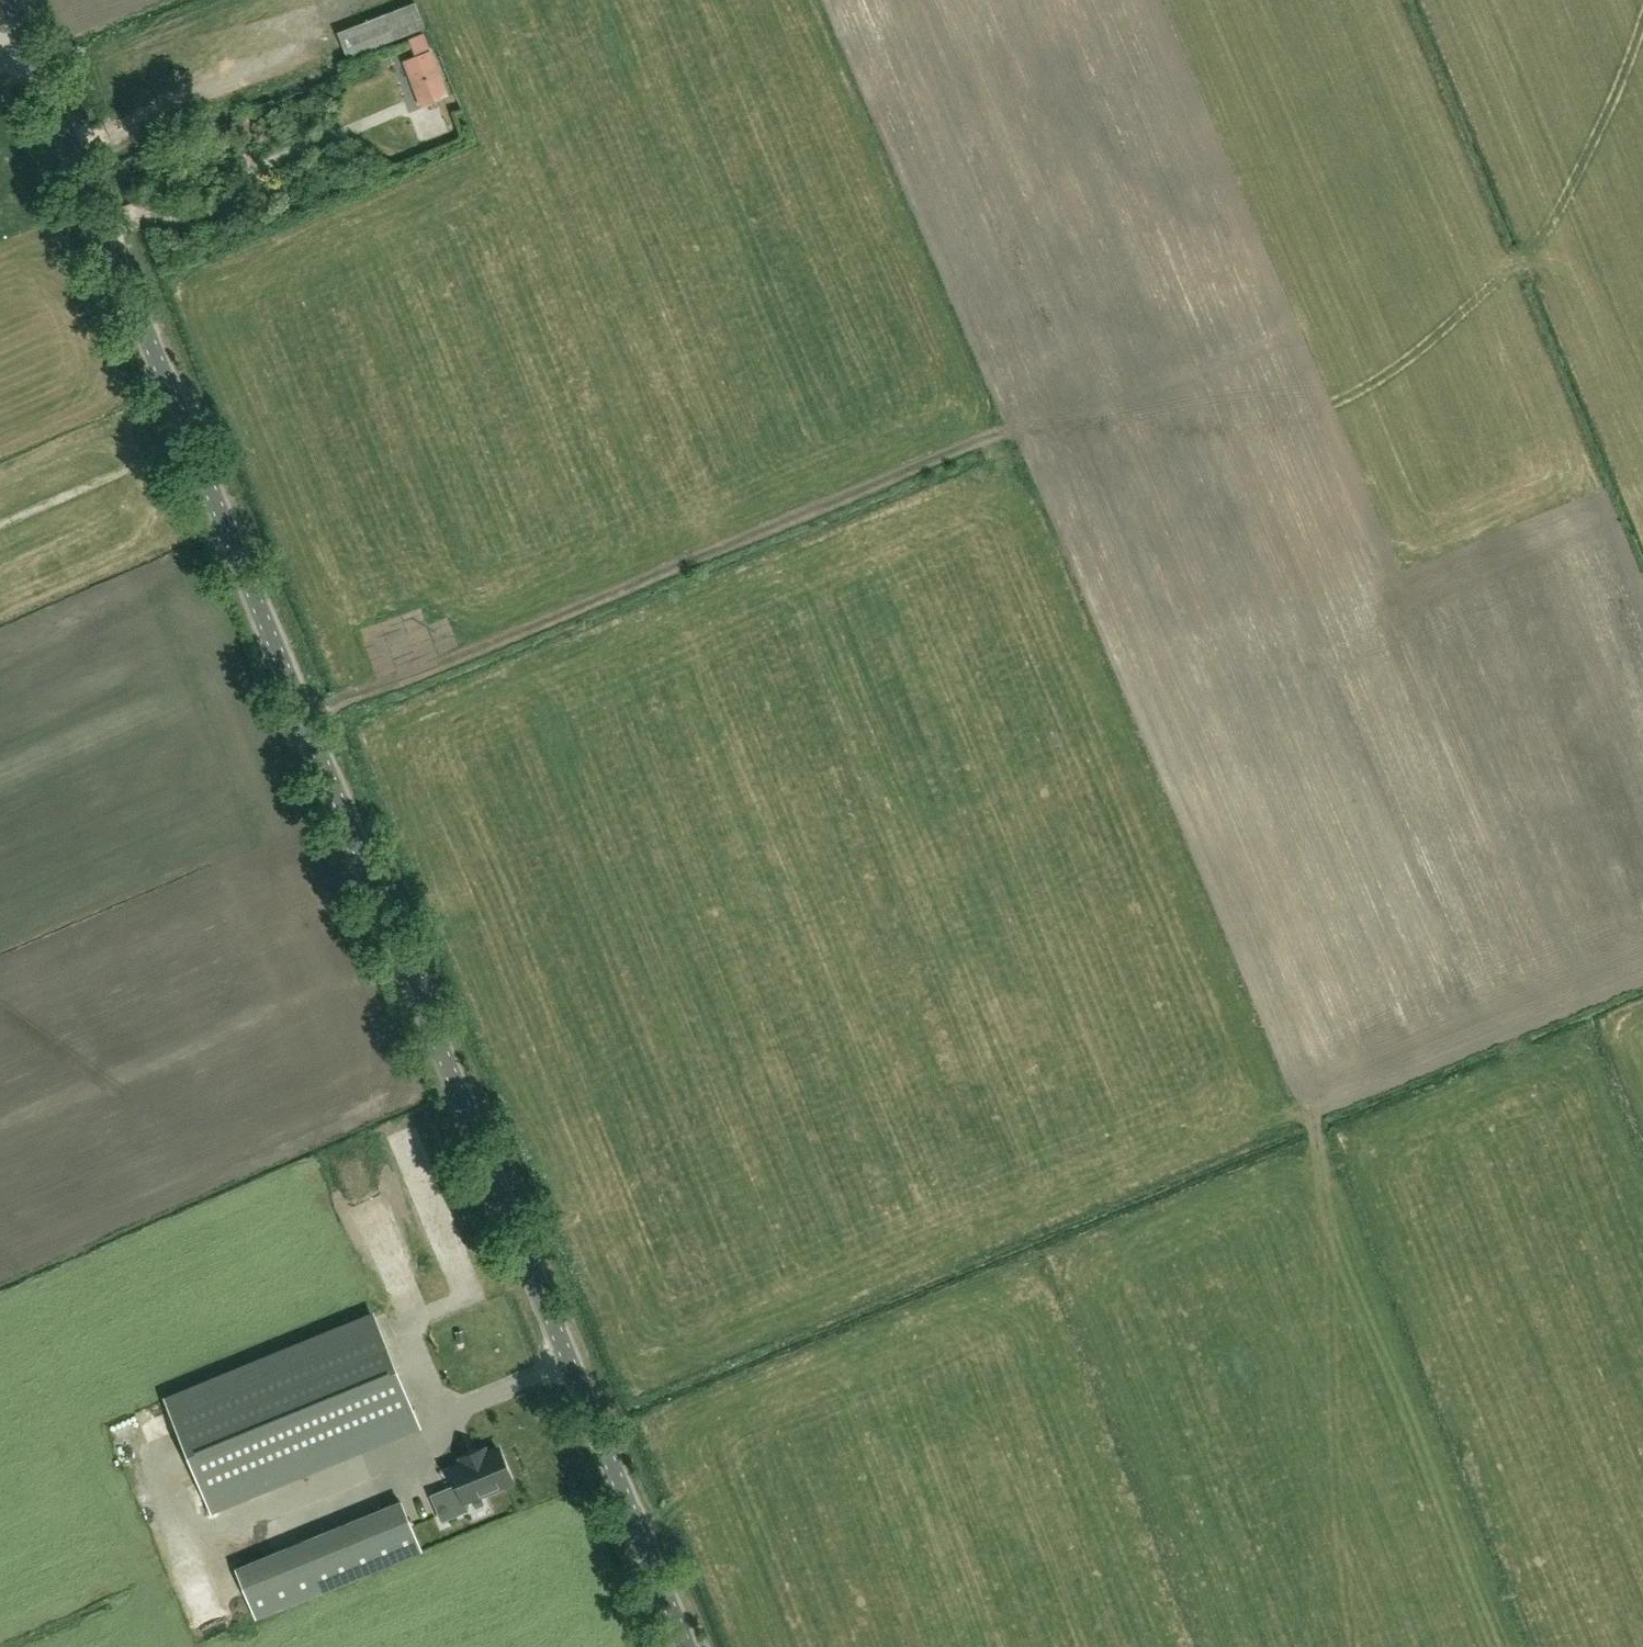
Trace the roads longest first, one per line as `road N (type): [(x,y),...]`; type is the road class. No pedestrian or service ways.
road 1 (unclassified): [(685,1646),(9,0)]

